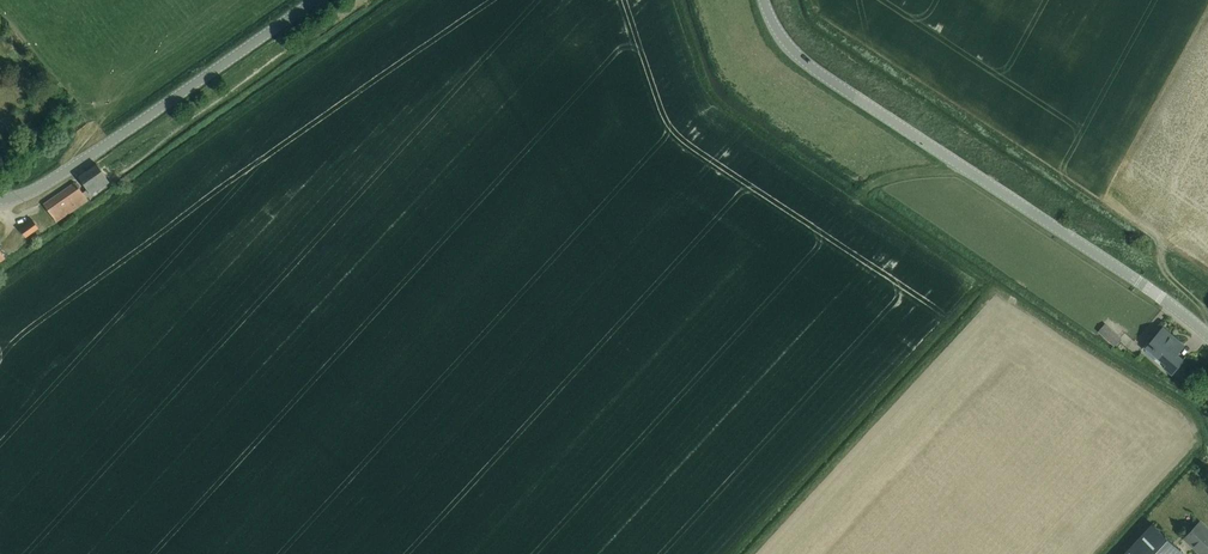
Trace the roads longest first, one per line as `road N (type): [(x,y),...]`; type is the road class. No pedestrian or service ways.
road 1 (tertiary): [(1207,334),(816,72),(788,45),(766,0)]
road 2 (tertiary): [(0,199),(43,185),(313,0)]
road 3 (track): [(1207,318),(1158,258),(1154,228),(1105,200)]

